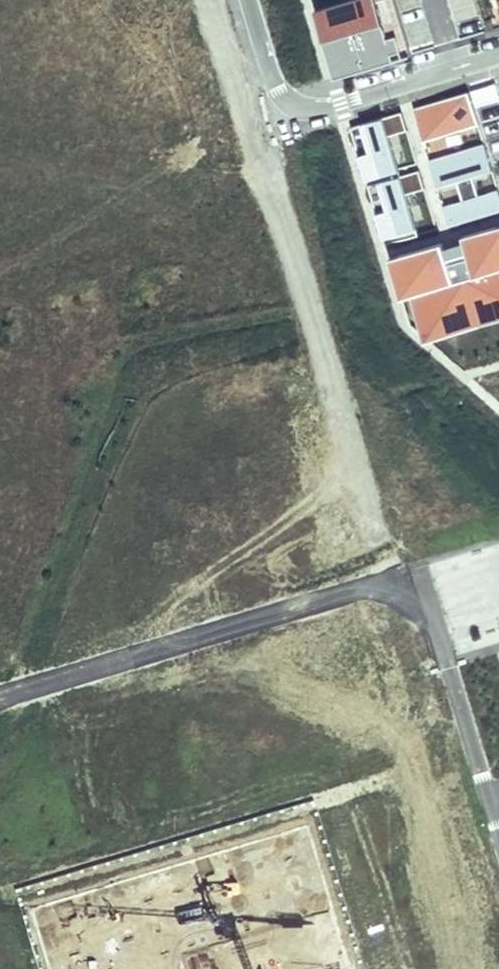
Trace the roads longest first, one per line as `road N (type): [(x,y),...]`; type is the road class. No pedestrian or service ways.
road 1 (residential): [(0,697),(389,583),(445,634),(491,795)]
road 2 (residential): [(250,0),(276,87),(310,109),(498,59)]

